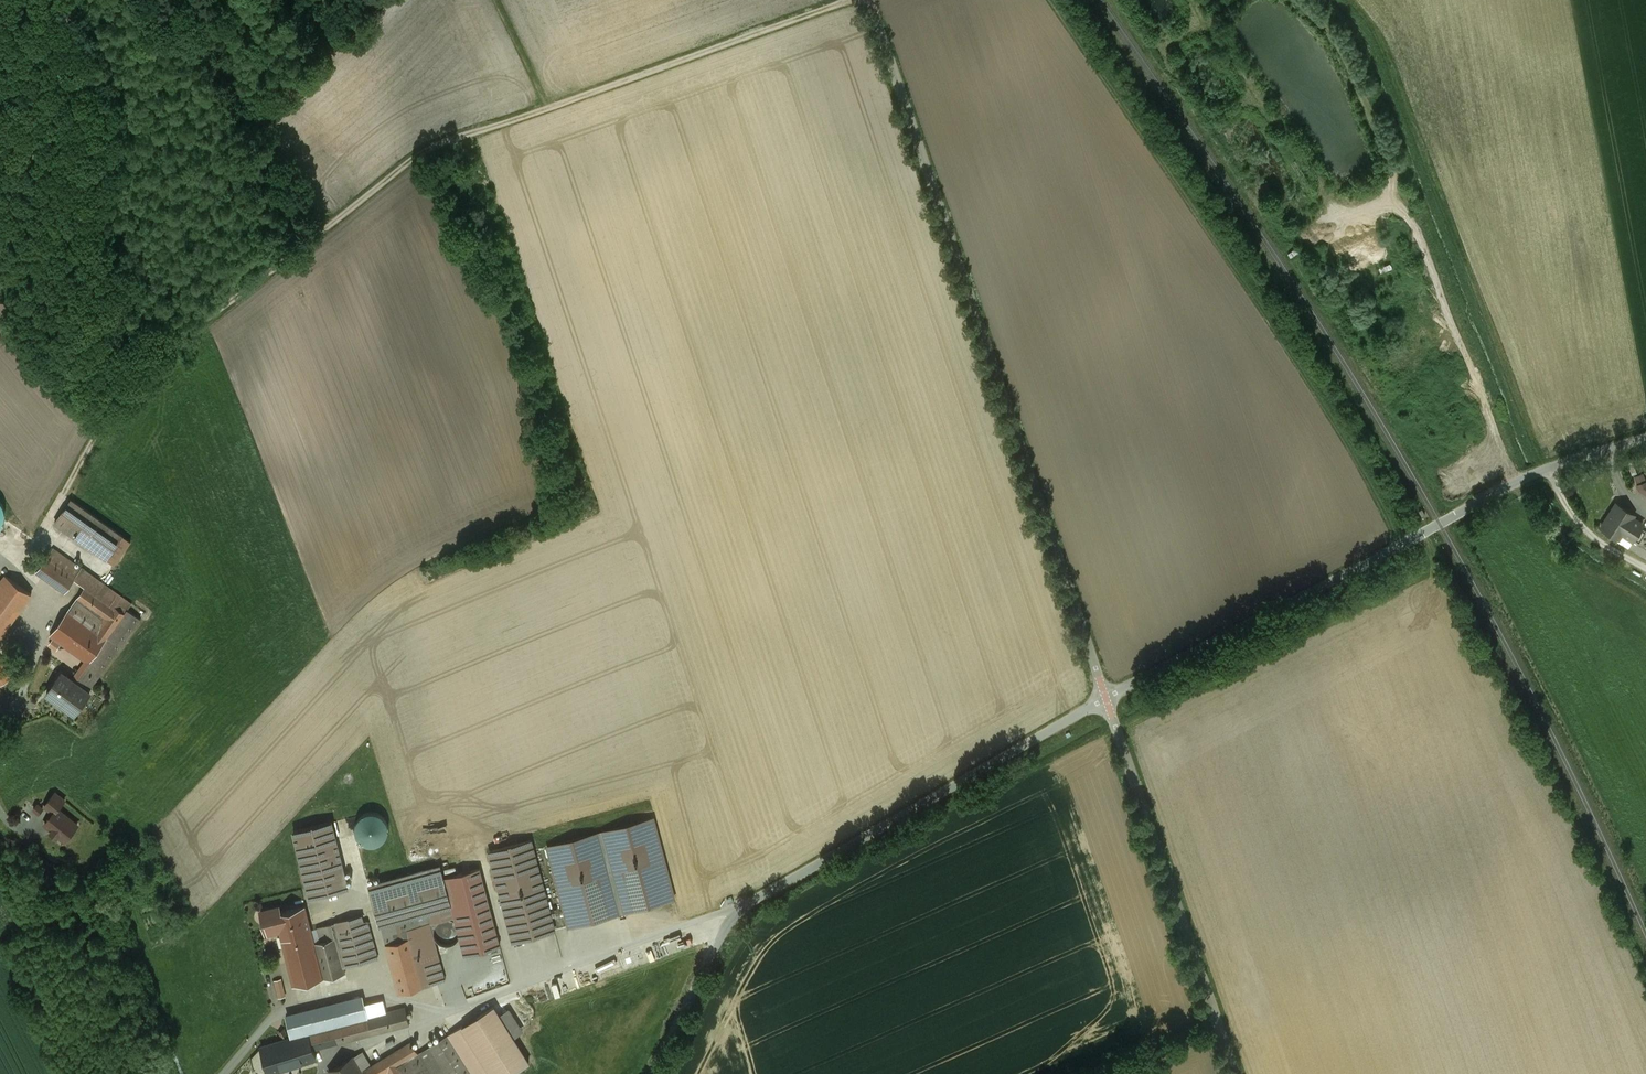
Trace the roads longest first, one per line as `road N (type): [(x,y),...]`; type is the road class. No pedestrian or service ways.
road 1 (track): [(856,0),(418,151),(175,336),(119,409),(87,304),(86,119),(41,0)]
road 2 (unclassified): [(870,0),(1108,698)]
road 3 (unclassified): [(1108,698),(741,903),(654,1073)]
road 4 (unclassified): [(1108,698),(1515,483),(1645,439)]
road 5 (track): [(1515,483),(1379,127),(1340,45),(1300,0)]
road 6 (unclassified): [(1108,698),(1237,1073)]
road 7 (track): [(1129,0),(1283,225),(1309,227),(1348,200),(1384,200)]
road 8 (track): [(1348,200),(1333,192),(1199,0)]
road 9 (track): [(1548,470),(1589,534),(1645,571)]
road 10 (track): [(547,108),(494,0)]

